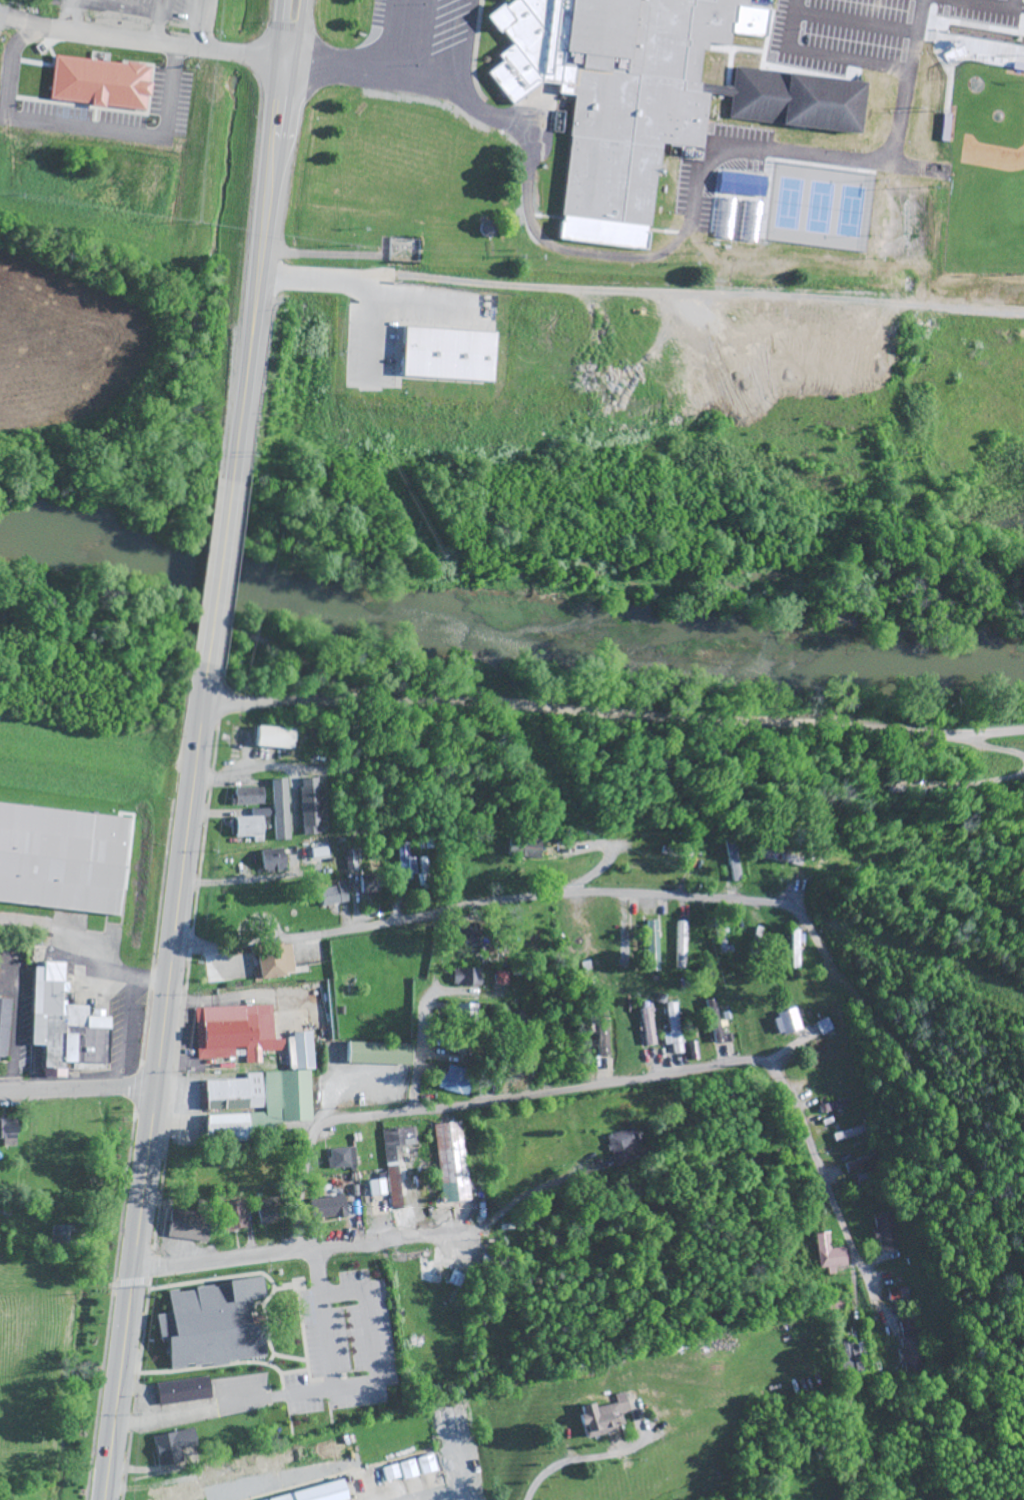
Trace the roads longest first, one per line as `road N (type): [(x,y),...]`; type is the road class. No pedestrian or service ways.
road 1 (secondary): [(104,1499),(208,659)]
road 2 (residential): [(203,701),(444,697),(914,733),(1023,730)]
road 3 (residential): [(295,1250),(303,1166),(316,1131),(329,1121),(749,1062),(766,1066),(784,1087),(858,1265)]
road 4 (residential): [(824,949),(804,916),(785,905),(625,893),(490,902),(332,934),(173,949)]
road 5 (secondary): [(232,474),(288,64)]
road 6 (track): [(824,949),(927,1071),(1023,1273)]
road 7 (residential): [(133,1267),(490,1224)]
road 8 (residential): [(0,20),(288,64)]
road 9 (residential): [(192,793),(443,802)]
road 10 (residential): [(288,64),(445,80),(459,71),(468,0)]
road 11 (secondary): [(208,659),(232,474)]
road 12 (residential): [(0,1096),(155,1089)]
road 13 (residential): [(414,1110),(425,1007),(435,992)]
road 14 (residential): [(529,1499),(562,1462),(598,1458),(628,1443)]

